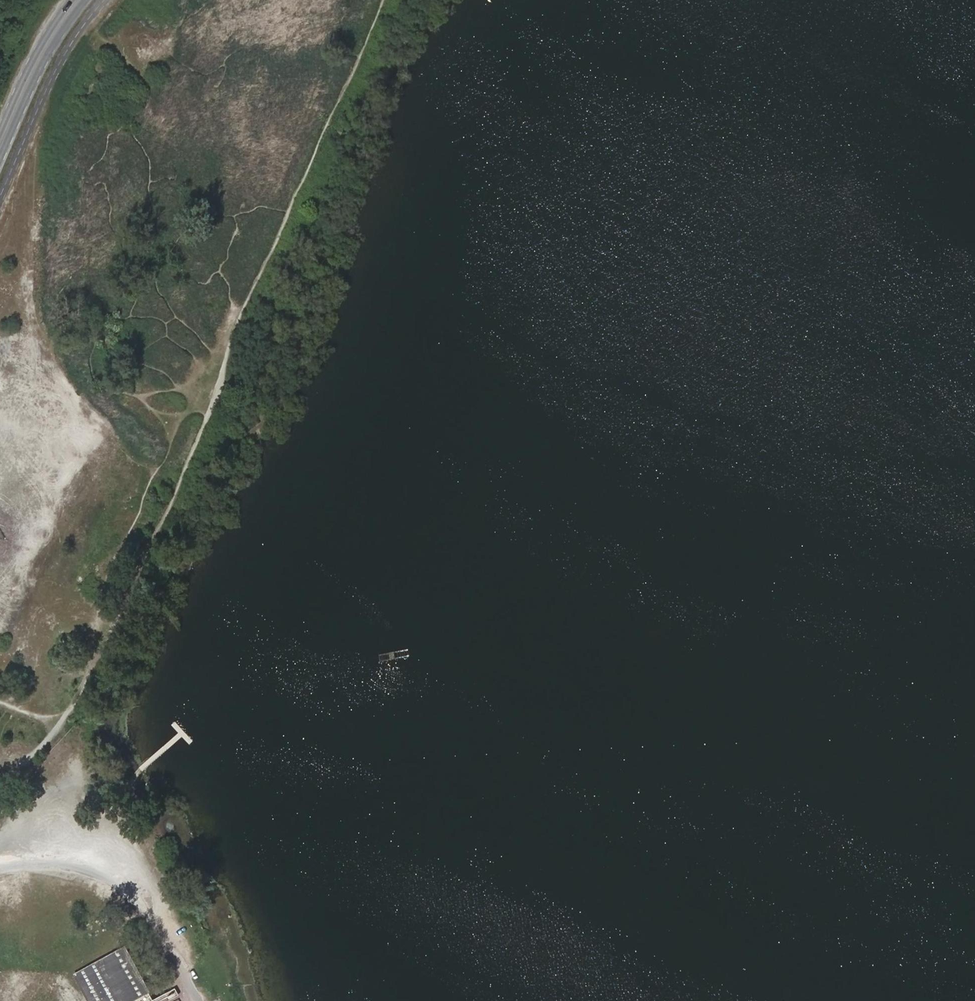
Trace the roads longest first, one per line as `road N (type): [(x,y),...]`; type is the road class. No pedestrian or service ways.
road 1 (secondary): [(0,148),(77,0)]

